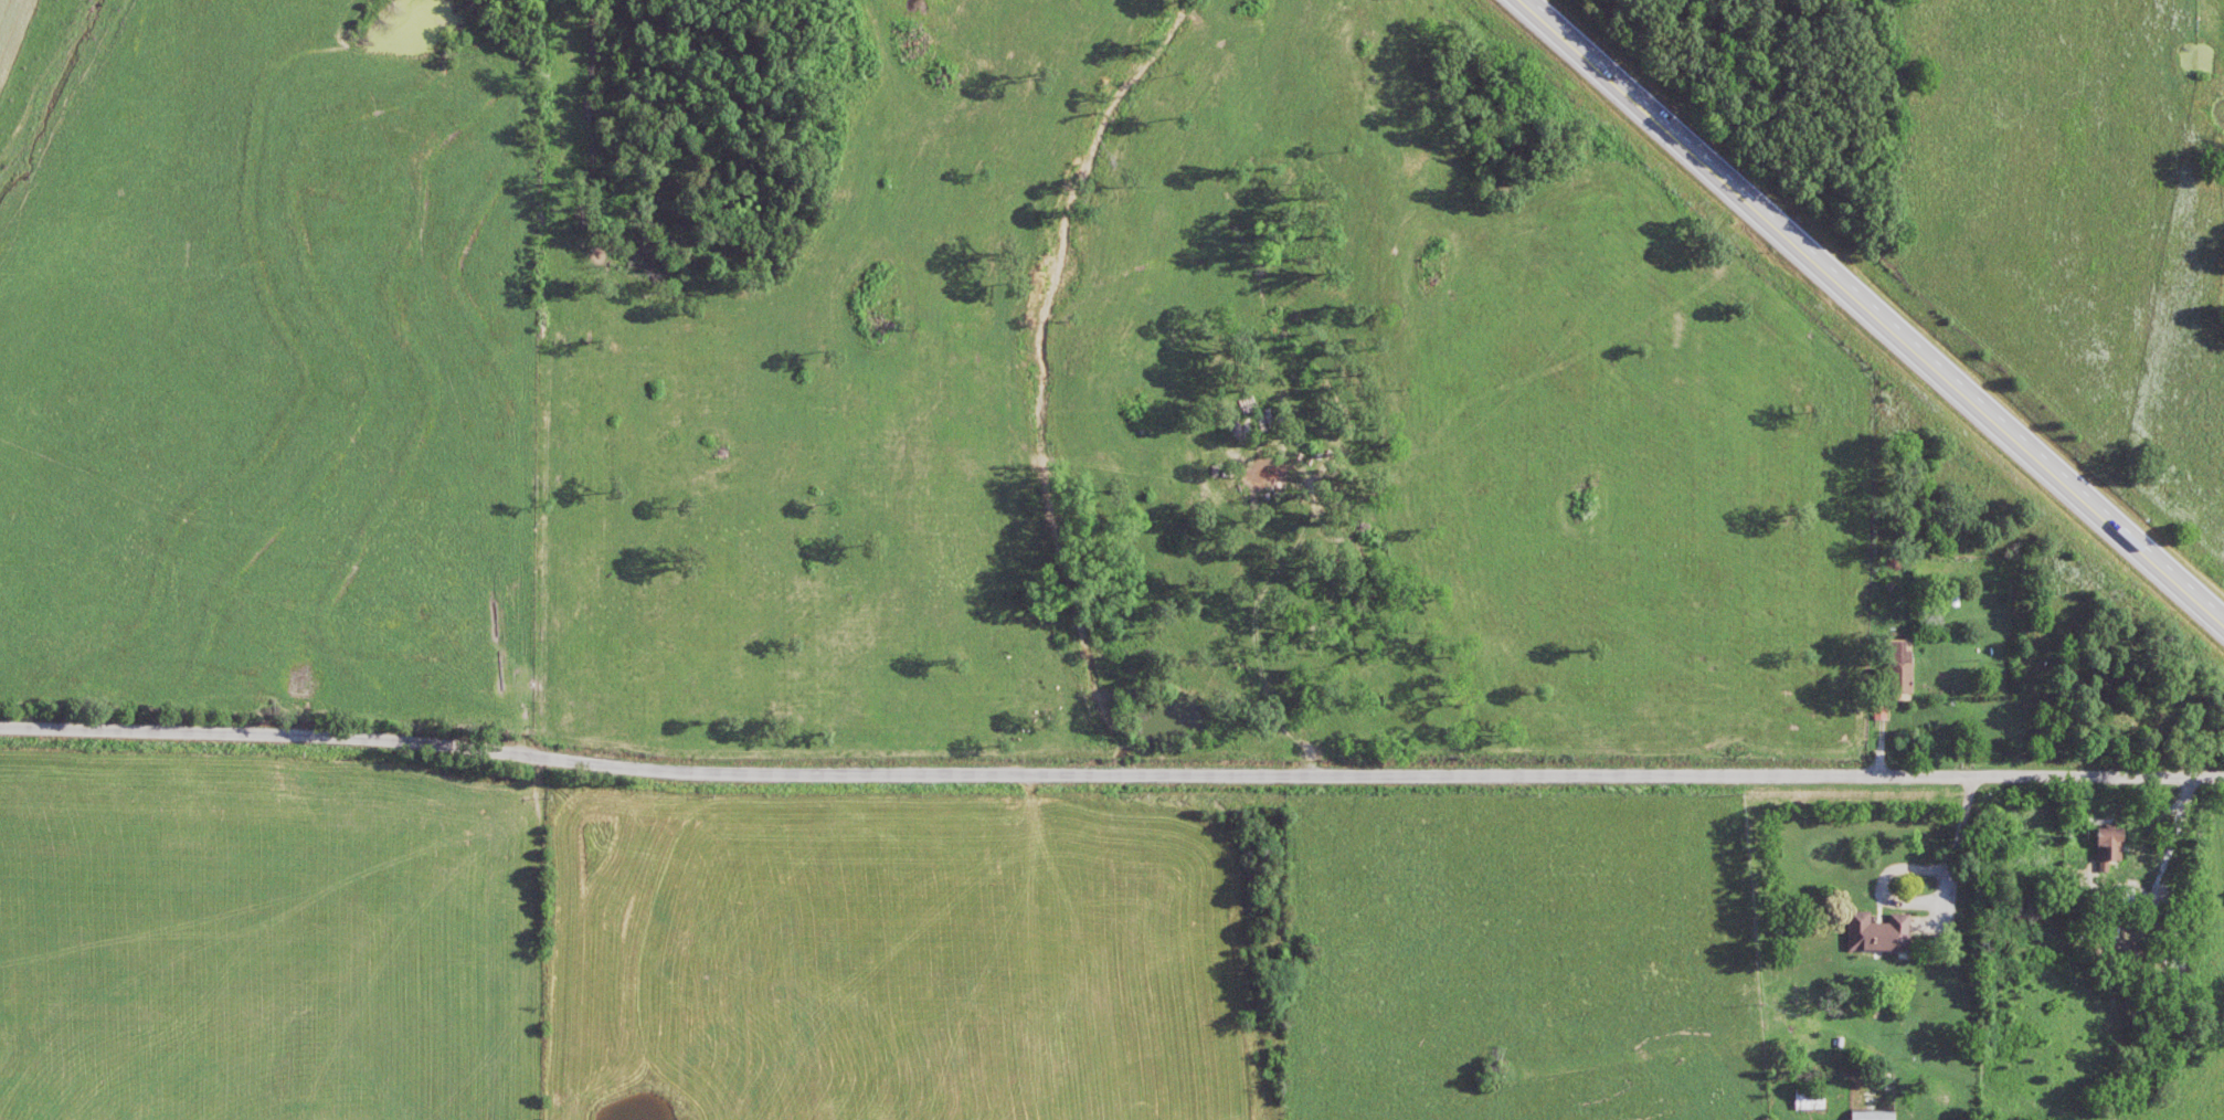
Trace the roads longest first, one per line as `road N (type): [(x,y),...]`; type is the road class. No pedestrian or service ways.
road 1 (residential): [(2223,773),(711,769),(309,732),(0,724)]
road 2 (primary): [(2223,620),(1527,0)]

